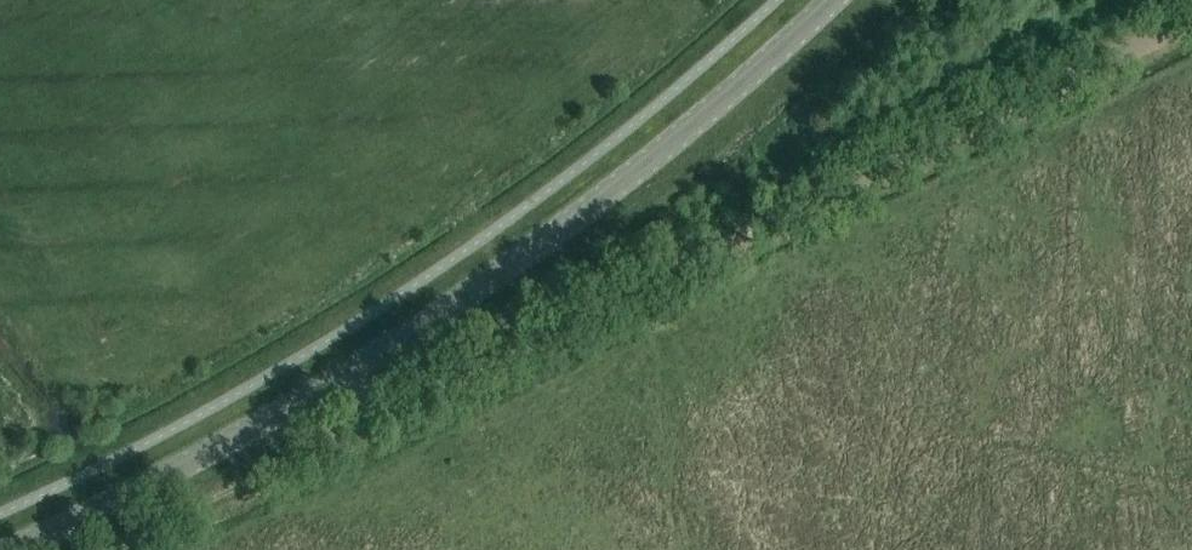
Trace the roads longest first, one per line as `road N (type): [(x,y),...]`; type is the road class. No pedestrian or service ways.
road 1 (unclassified): [(343,376),(354,395),(391,409),(1191,20)]
road 2 (tertiary): [(343,376),(593,205),(752,76),(831,0)]
road 3 (tertiary): [(9,549),(343,376)]

